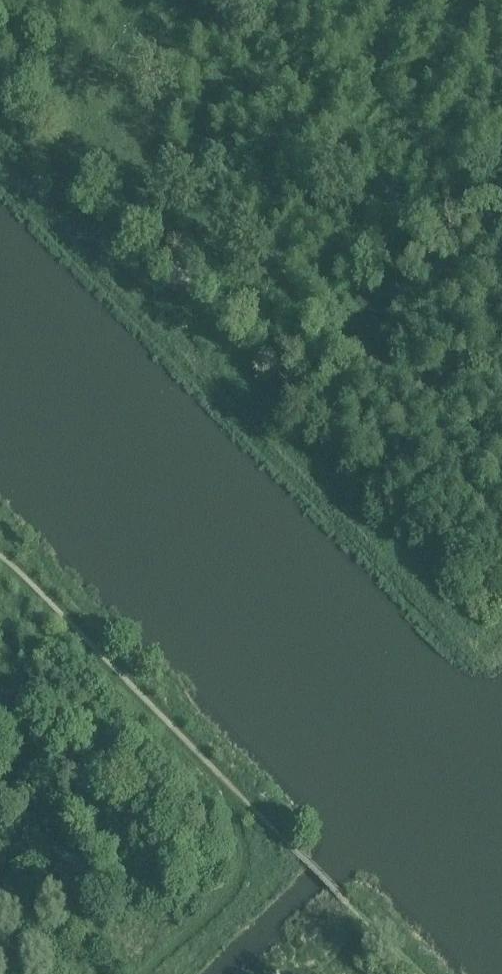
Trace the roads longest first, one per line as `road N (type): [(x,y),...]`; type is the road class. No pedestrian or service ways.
road 1 (track): [(0,150),(469,628),(501,635)]

